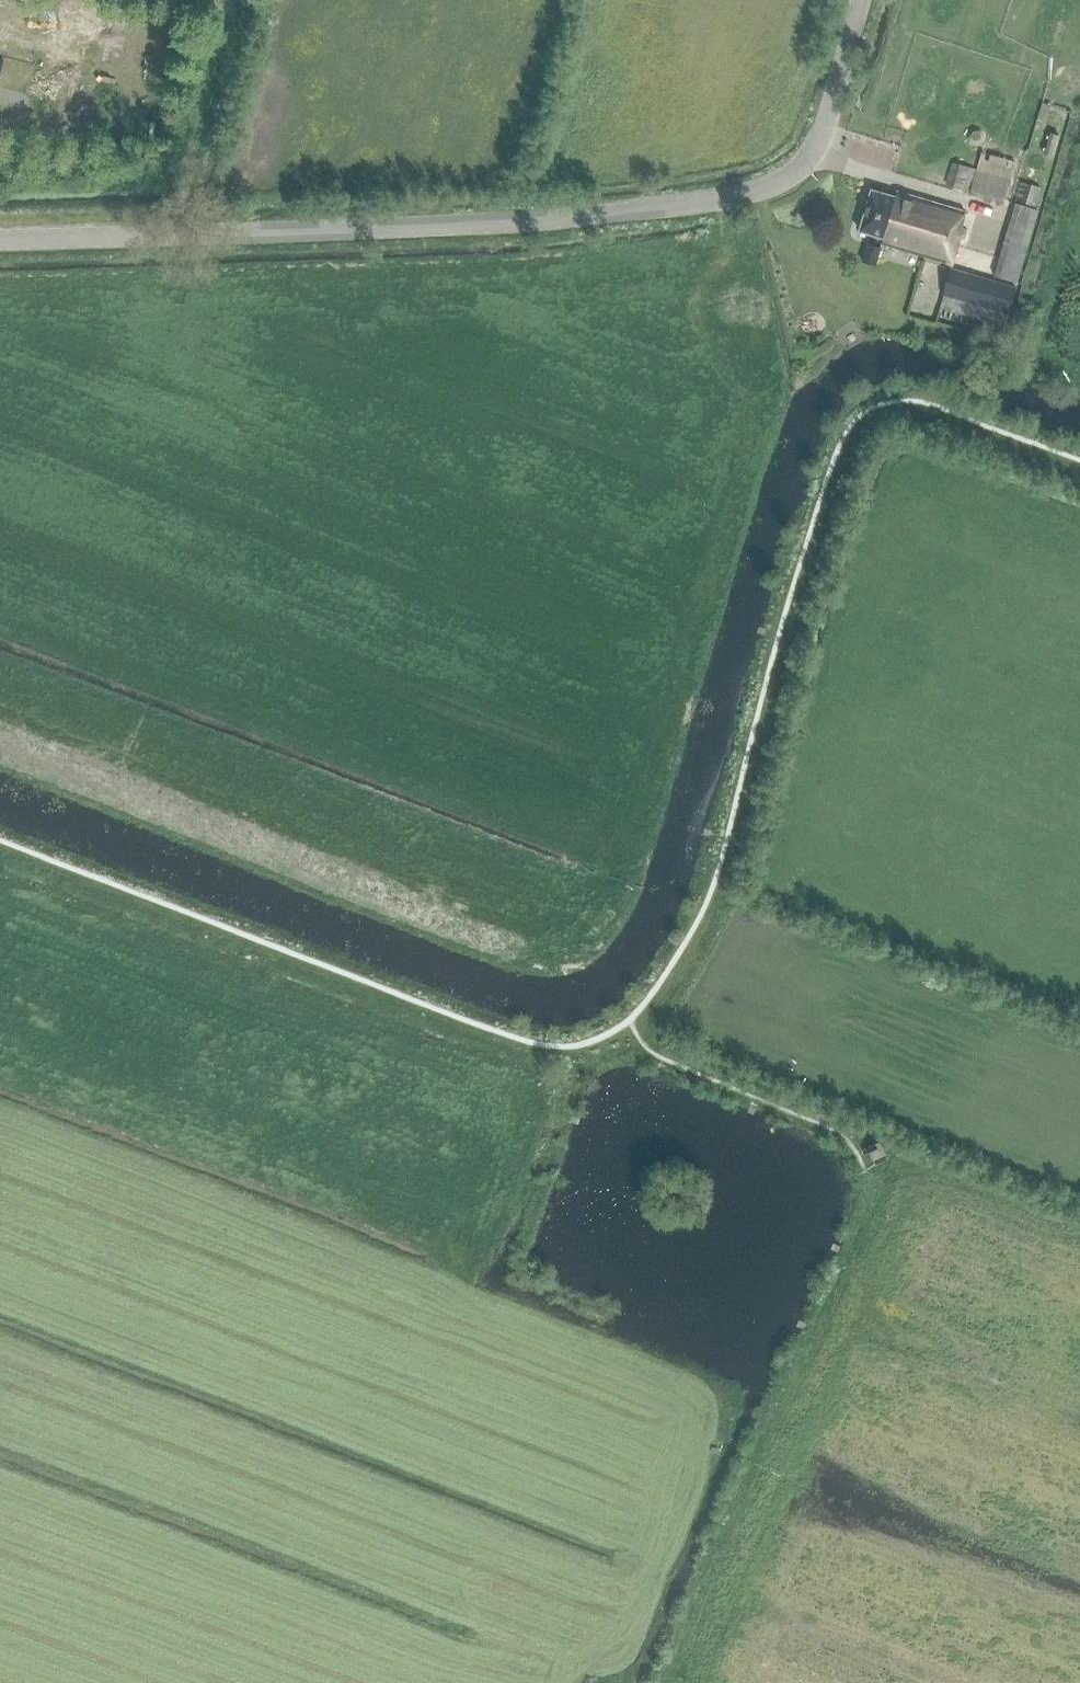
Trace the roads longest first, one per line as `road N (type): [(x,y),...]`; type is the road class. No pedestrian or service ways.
road 1 (tertiary): [(859,0),(819,142),(792,173),(748,193),(531,222),(0,241)]

